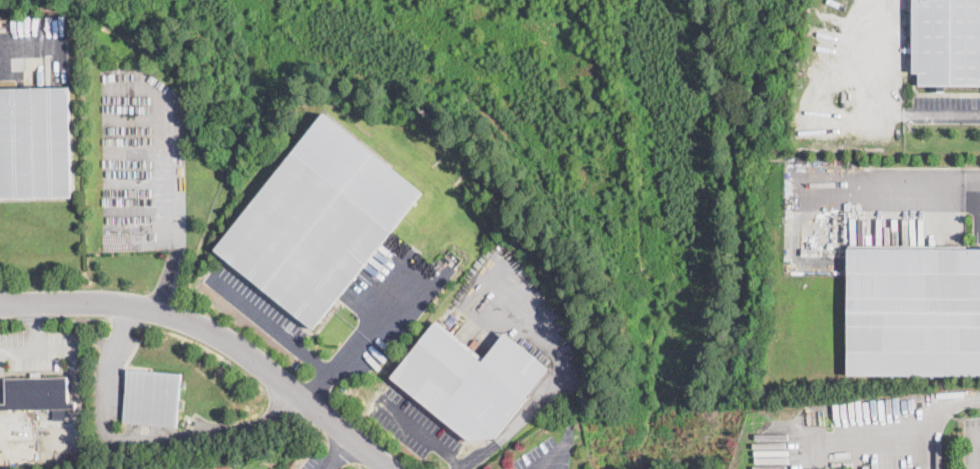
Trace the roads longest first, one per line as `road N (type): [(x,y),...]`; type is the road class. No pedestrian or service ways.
road 1 (residential): [(0,303),(93,301),(174,315),(223,340),(385,468)]

